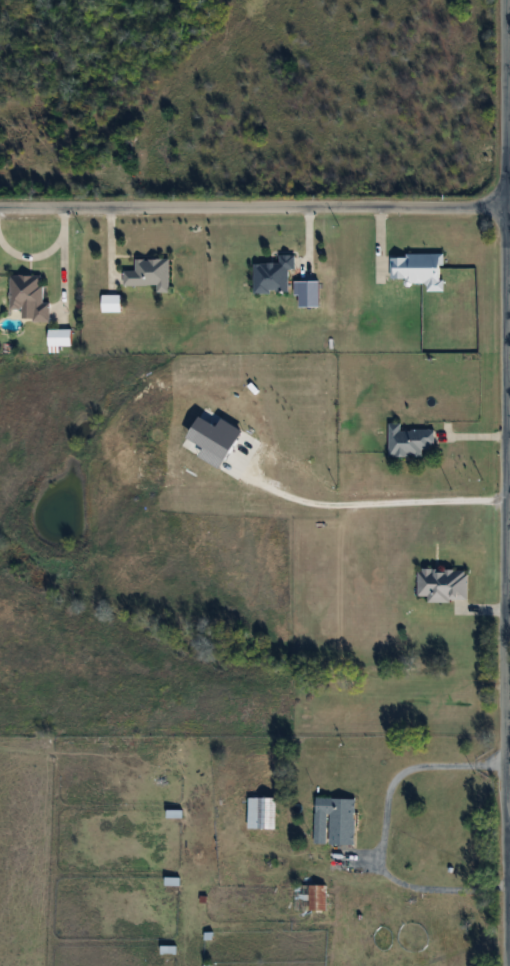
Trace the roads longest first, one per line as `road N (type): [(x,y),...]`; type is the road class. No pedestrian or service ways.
road 1 (residential): [(509,965),(506,0)]
road 2 (residential): [(0,209),(505,207)]

